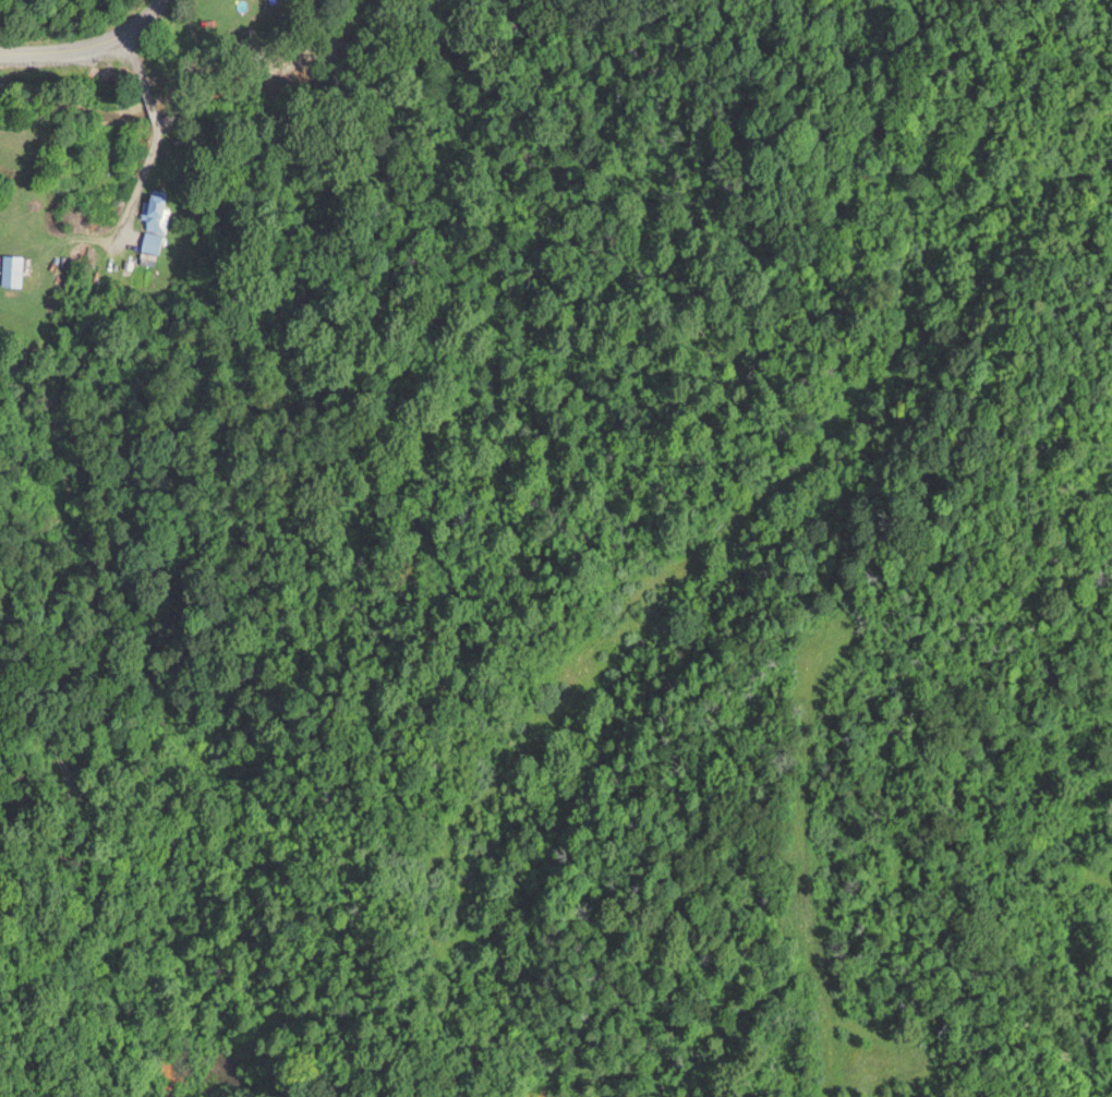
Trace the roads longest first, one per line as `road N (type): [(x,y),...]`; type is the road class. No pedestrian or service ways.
road 1 (residential): [(0,54),(96,47),(164,0)]

